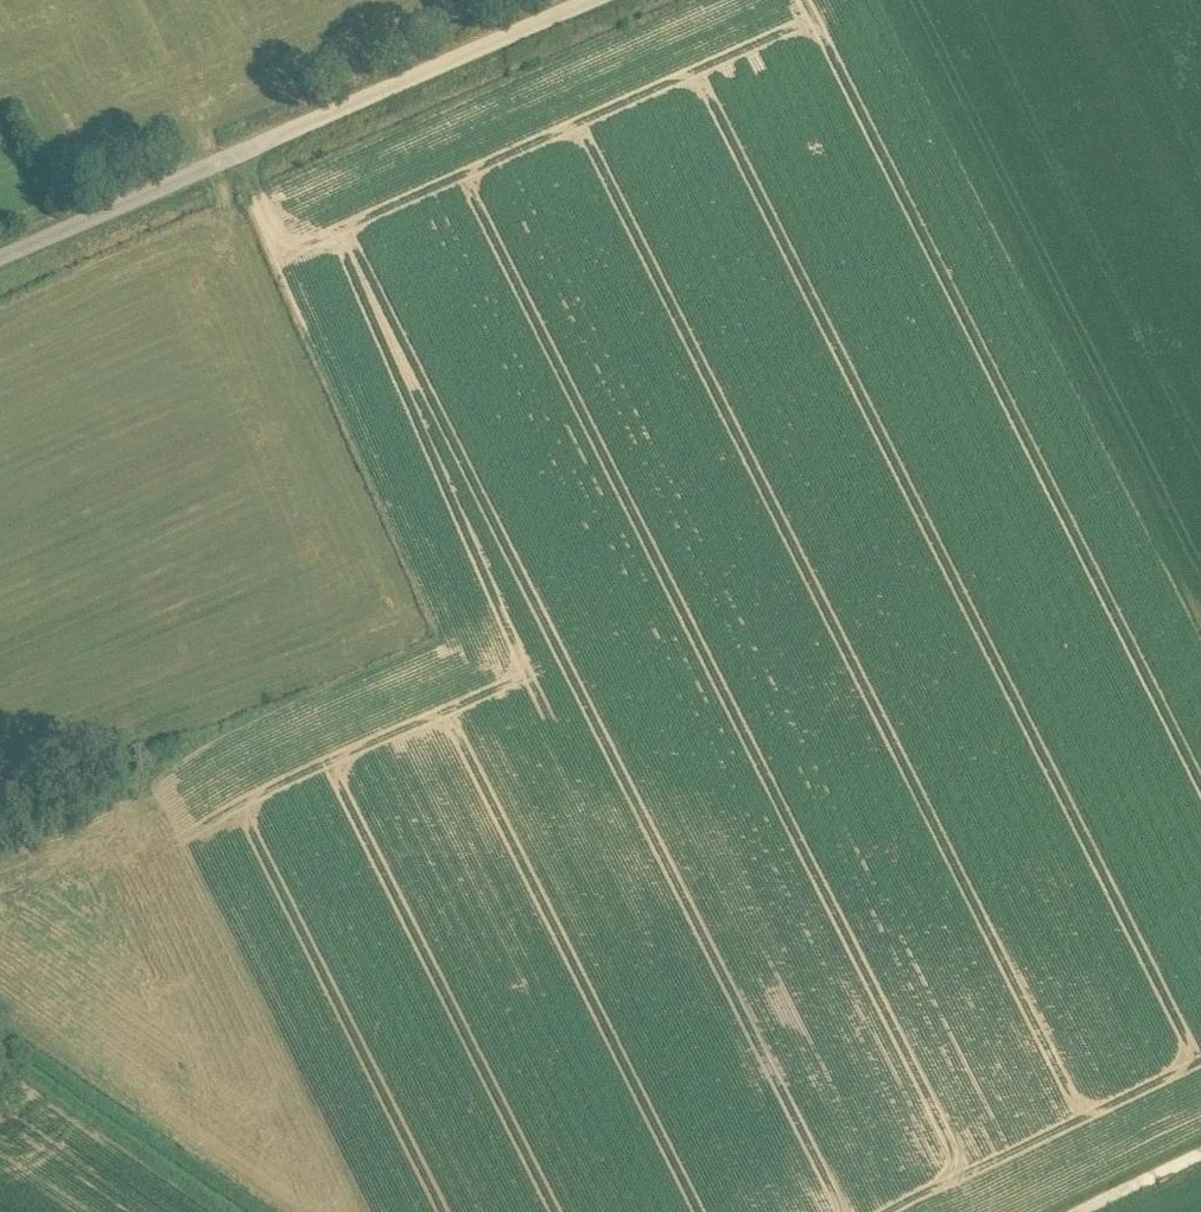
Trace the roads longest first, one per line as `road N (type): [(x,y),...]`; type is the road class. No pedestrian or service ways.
road 1 (unclassified): [(0,245),(559,0)]

